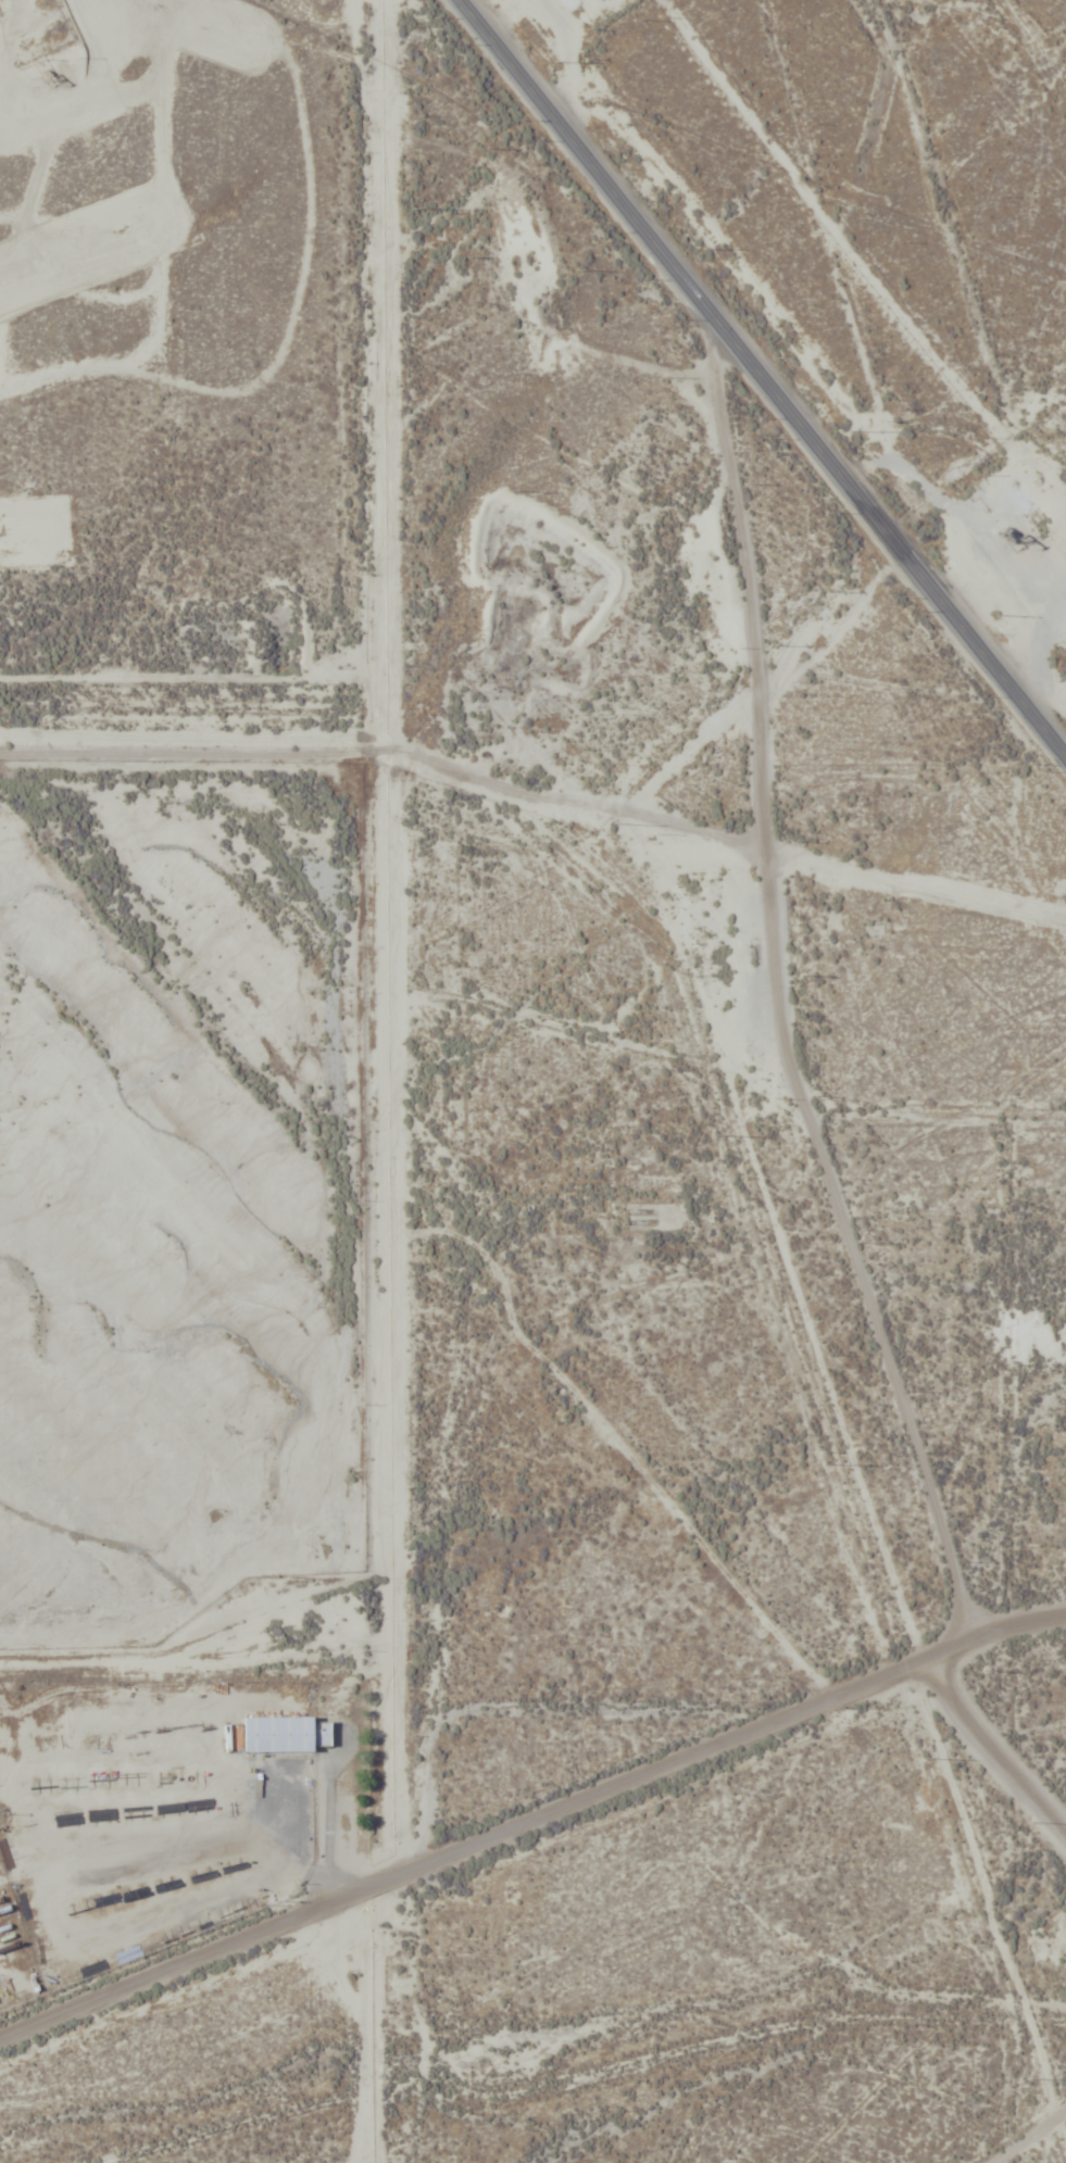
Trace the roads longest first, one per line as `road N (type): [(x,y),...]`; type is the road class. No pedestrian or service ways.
road 1 (residential): [(364,0),(372,587),(391,900),(396,1879)]
road 2 (residential): [(835,1699),(429,1223),(393,1137),(0,707)]
road 3 (residential): [(0,2043),(925,1658),(1000,1631),(1065,1621)]
road 4 (residential): [(979,1637),(811,1114),(720,1067),(391,971)]
road 5 (primary): [(1065,761),(454,0)]
road 6 (residential): [(811,1114),(766,959),(768,785),(757,624),(720,331)]
road 7 (residential): [(393,1670),(0,1659)]
road 8 (residential): [(379,726),(0,728)]
road 9 (residential): [(1065,1831),(925,1658),(943,1534)]
road 10 (residential): [(1065,1111),(811,1114)]

